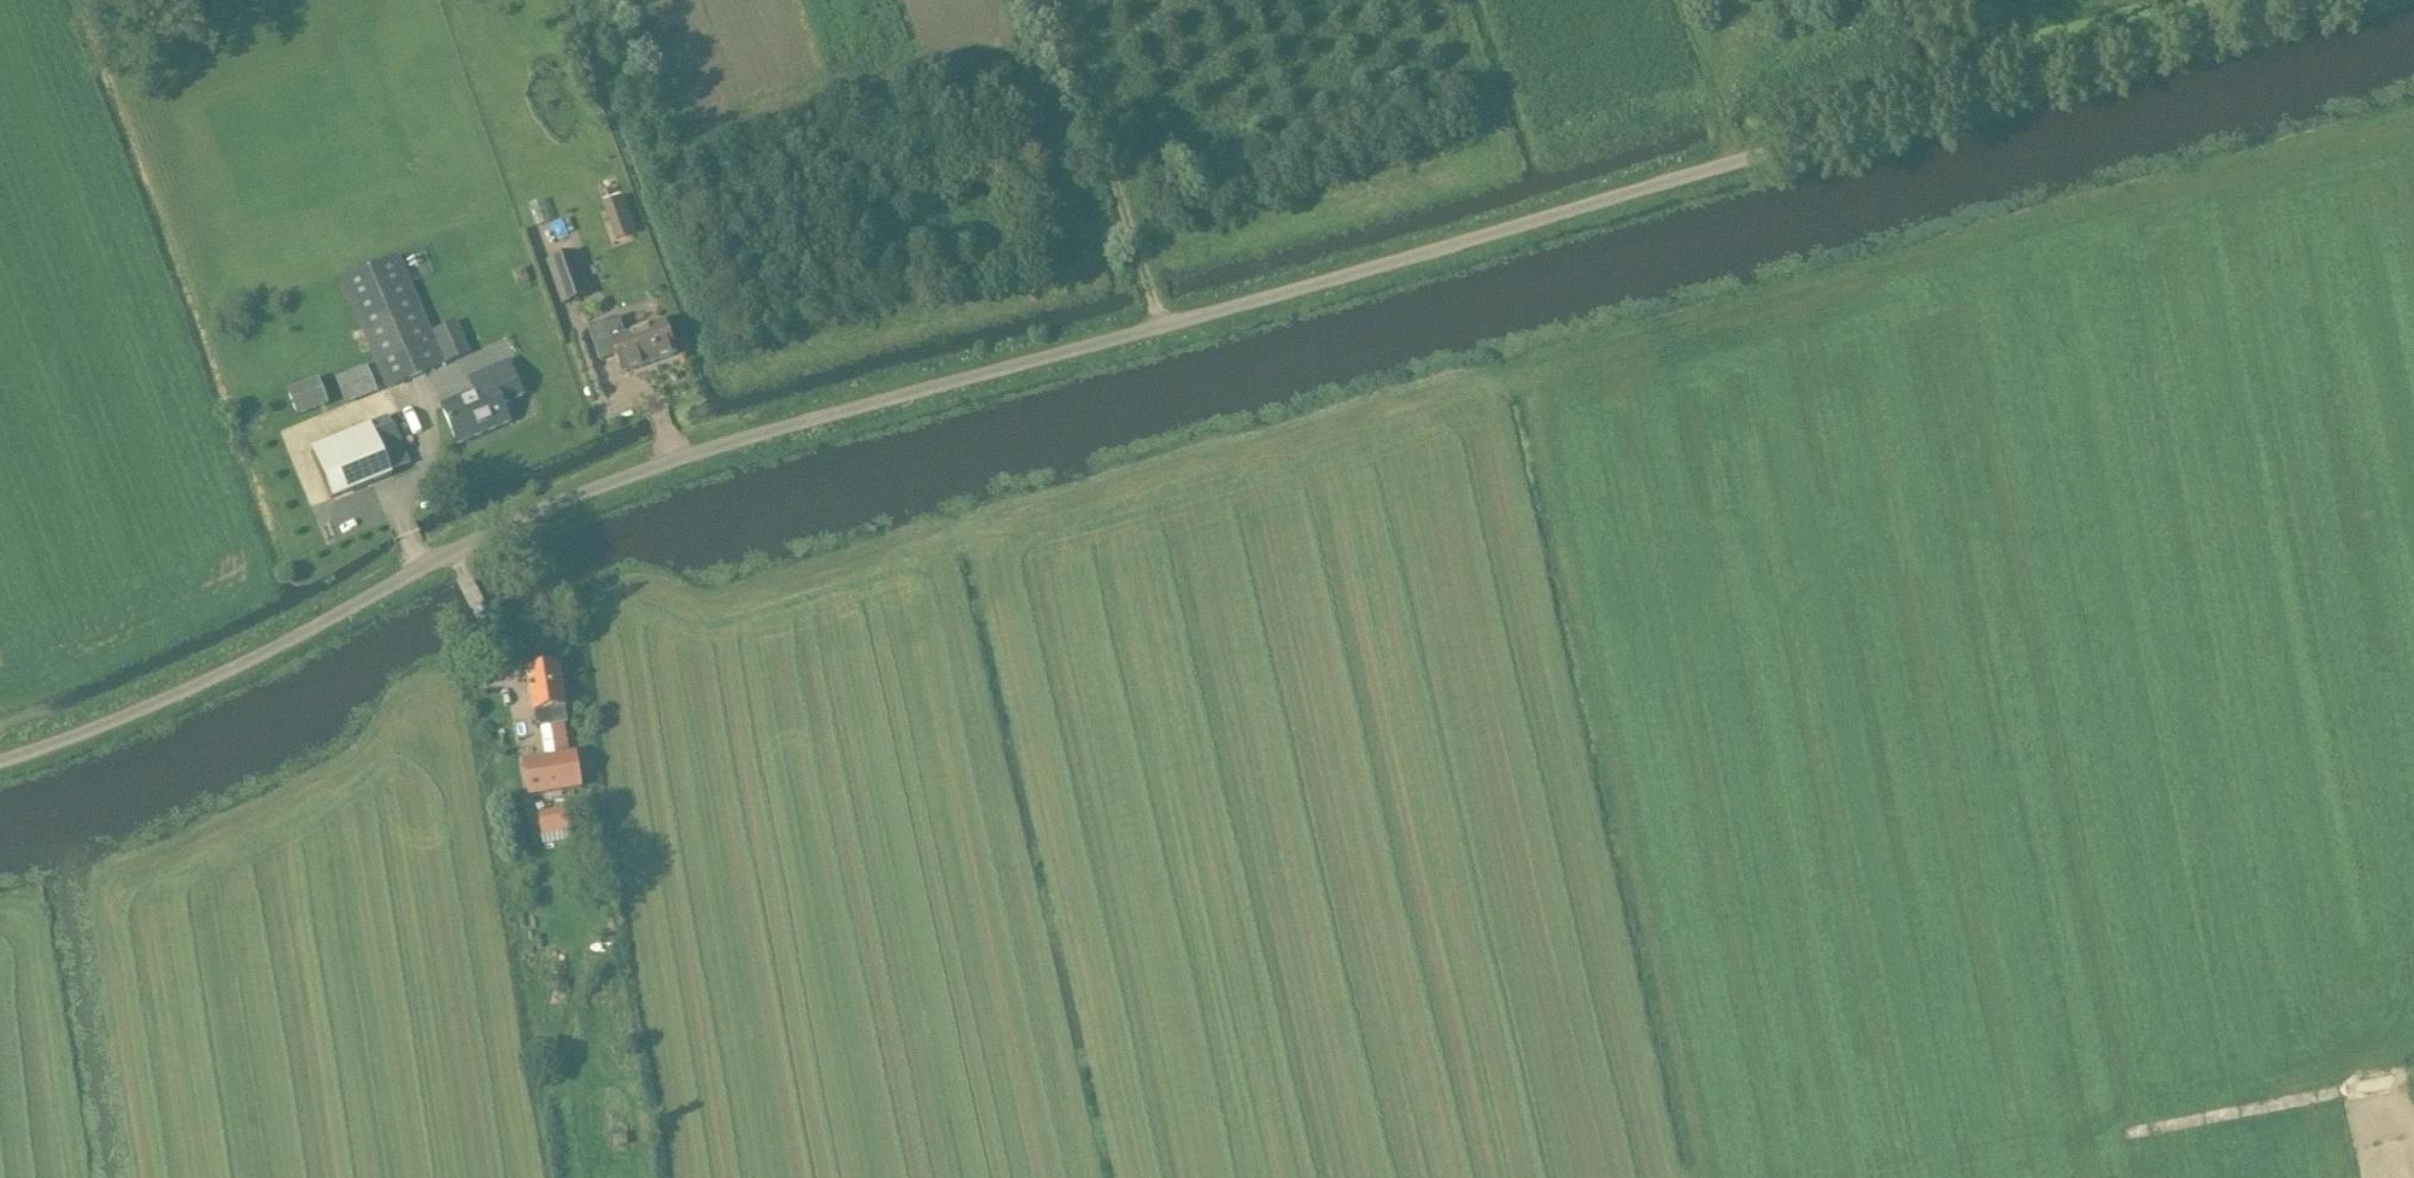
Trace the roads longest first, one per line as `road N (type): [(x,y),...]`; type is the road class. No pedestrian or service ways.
road 1 (unclassified): [(0,756),(95,726),(248,657),(470,539),(872,385),(1163,319),(2273,0)]
road 2 (track): [(1055,0),(1163,319)]

